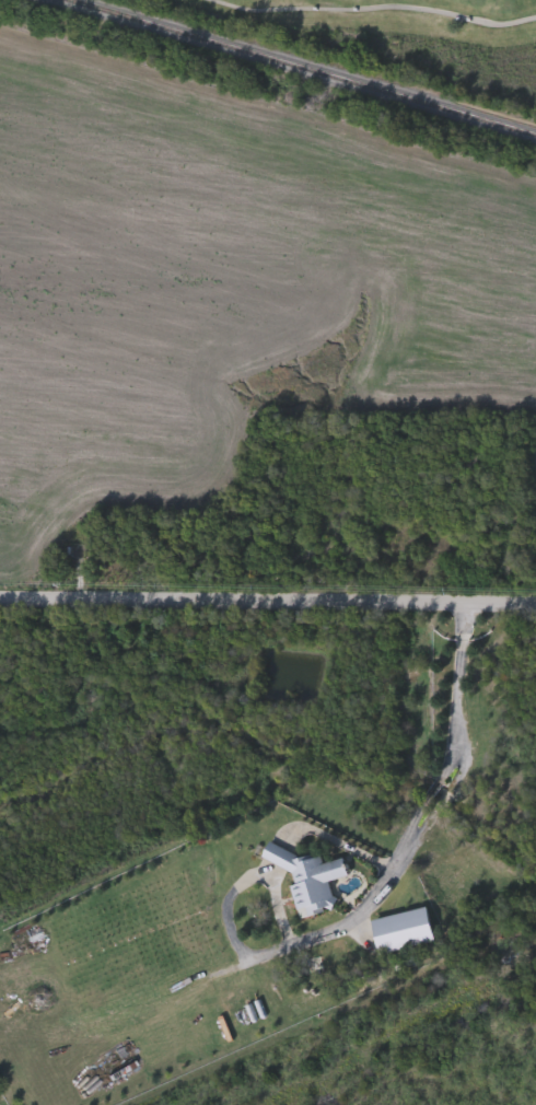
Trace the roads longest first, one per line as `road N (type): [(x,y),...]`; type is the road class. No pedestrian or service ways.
road 1 (tertiary): [(0,601),(535,606)]

